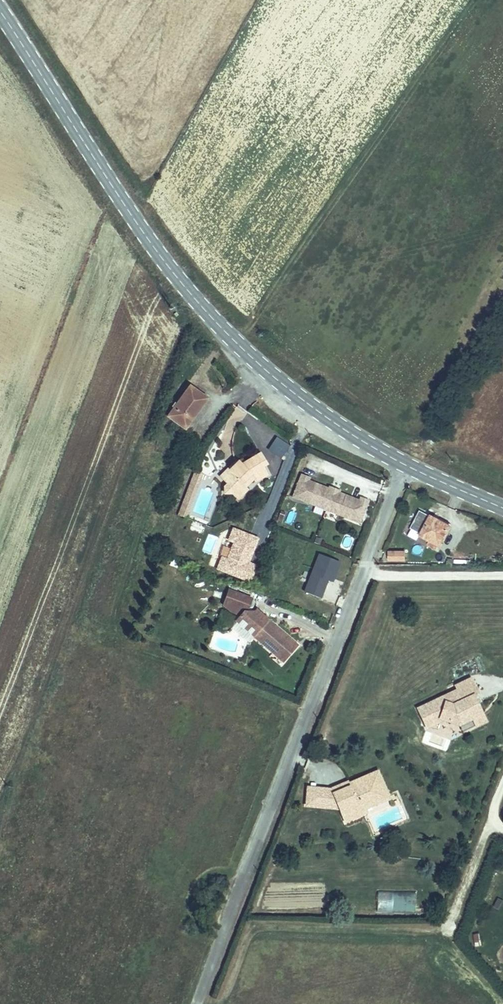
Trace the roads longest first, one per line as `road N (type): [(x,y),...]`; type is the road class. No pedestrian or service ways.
road 1 (secondary): [(502,505),(360,439),(275,376),(185,287),(0,20)]
road 2 (track): [(502,786),(450,925)]
road 3 (track): [(362,572),(502,571)]

